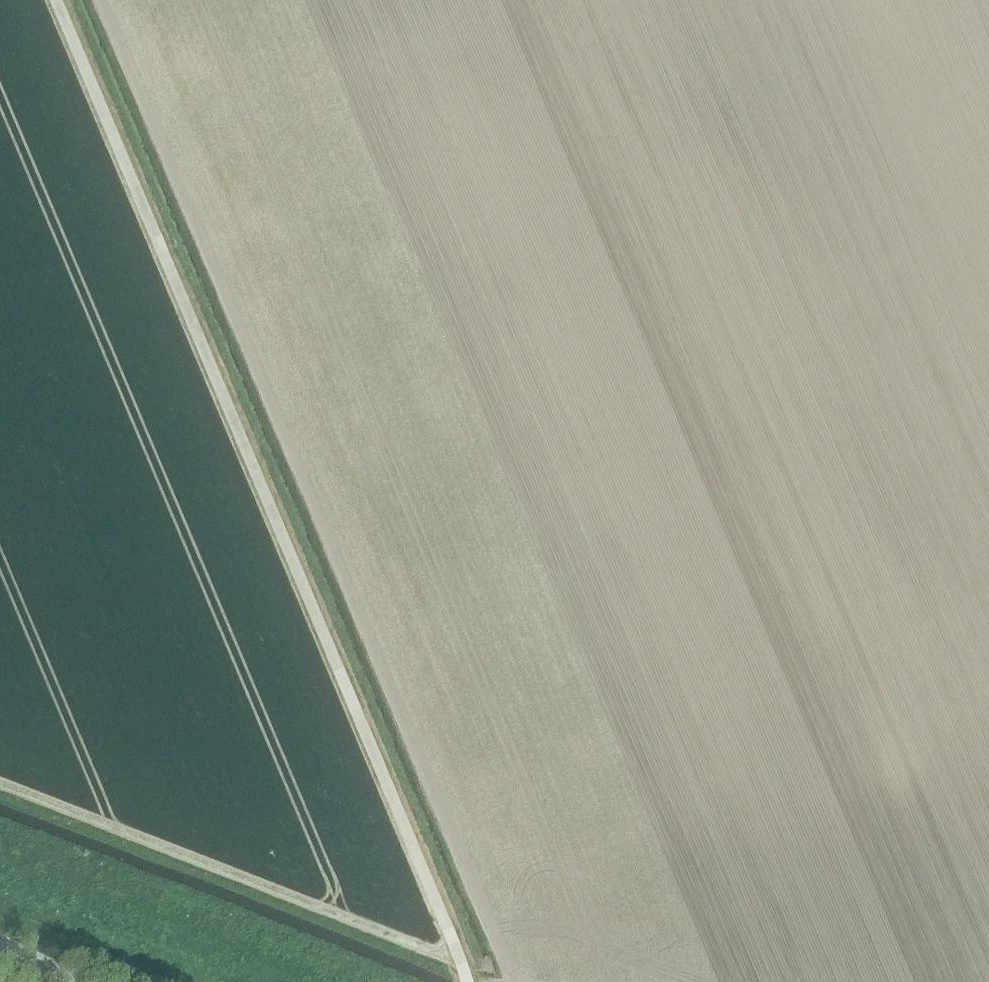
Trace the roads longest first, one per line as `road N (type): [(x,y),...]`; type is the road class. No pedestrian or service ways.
road 1 (track): [(463,981),(48,0)]

